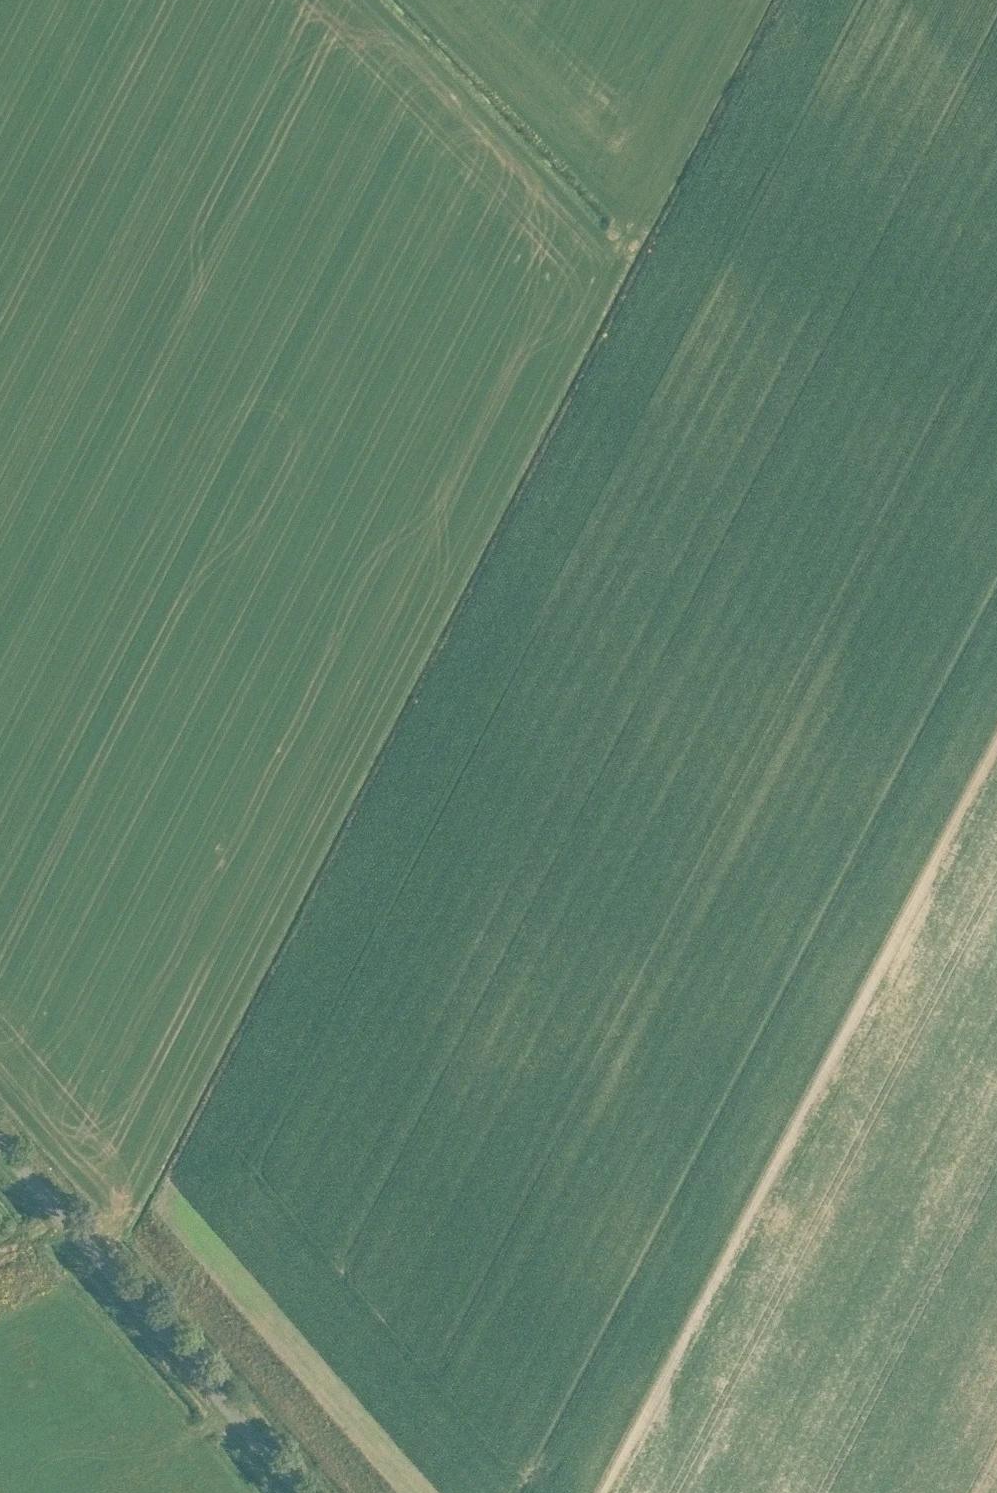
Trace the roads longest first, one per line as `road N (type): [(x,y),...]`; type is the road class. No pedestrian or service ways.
road 1 (unclassified): [(303,1492),(0,1142)]

